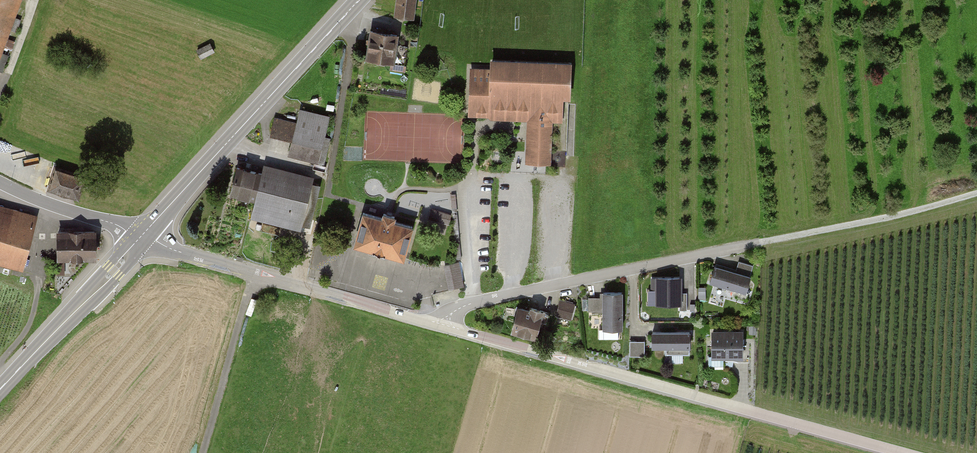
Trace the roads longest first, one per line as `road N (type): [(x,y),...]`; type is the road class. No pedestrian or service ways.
road 1 (unclassified): [(444,325),(905,452)]
road 2 (unclassified): [(444,325),(472,303),(767,243)]
road 3 (secondary): [(359,0),(140,237)]
road 4 (unclassified): [(140,237),(444,325)]
road 5 (track): [(767,243),(976,194)]
road 6 (secondary): [(140,237),(0,389)]
road 7 (track): [(253,272),(203,452)]
road 8 (unclassified): [(0,184),(140,237)]

